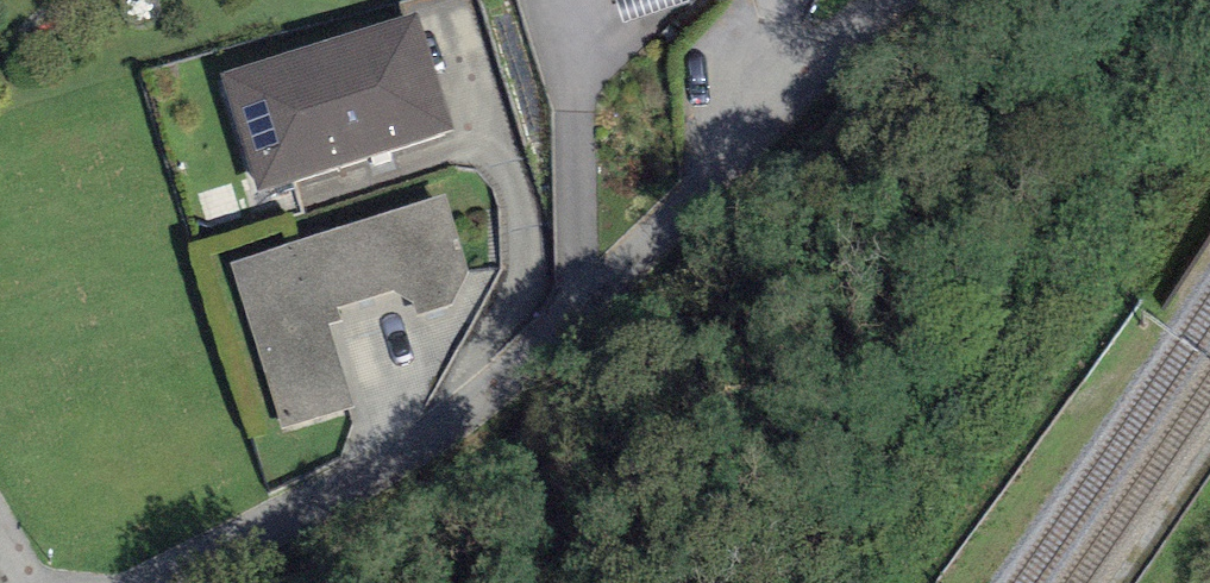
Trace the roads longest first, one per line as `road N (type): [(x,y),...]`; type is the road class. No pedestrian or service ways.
road 1 (residential): [(158,582),(425,440),(517,371),(580,309)]
road 2 (residential): [(580,309),(797,76)]
road 3 (residential): [(580,309),(576,39)]

